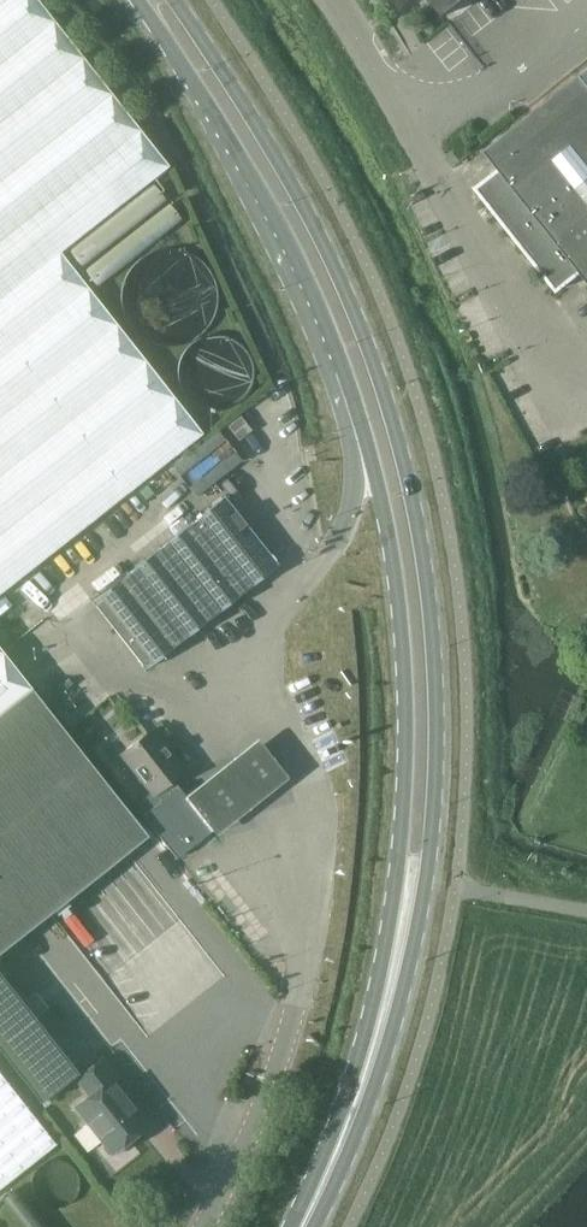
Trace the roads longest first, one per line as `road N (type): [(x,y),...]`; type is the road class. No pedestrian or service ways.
road 1 (primary): [(407,902),(430,823),(433,697),(410,483),(344,290),(283,172),(175,0)]
road 2 (primary): [(140,0),(290,244),(368,440),(401,613),(399,843),(407,902)]
road 3 (unclassified): [(333,0),(381,65),(568,410),(586,401)]
road 4 (primary): [(303,1226),(383,1034),(407,902)]
road 5 (unclassified): [(295,1021),(200,1226)]

